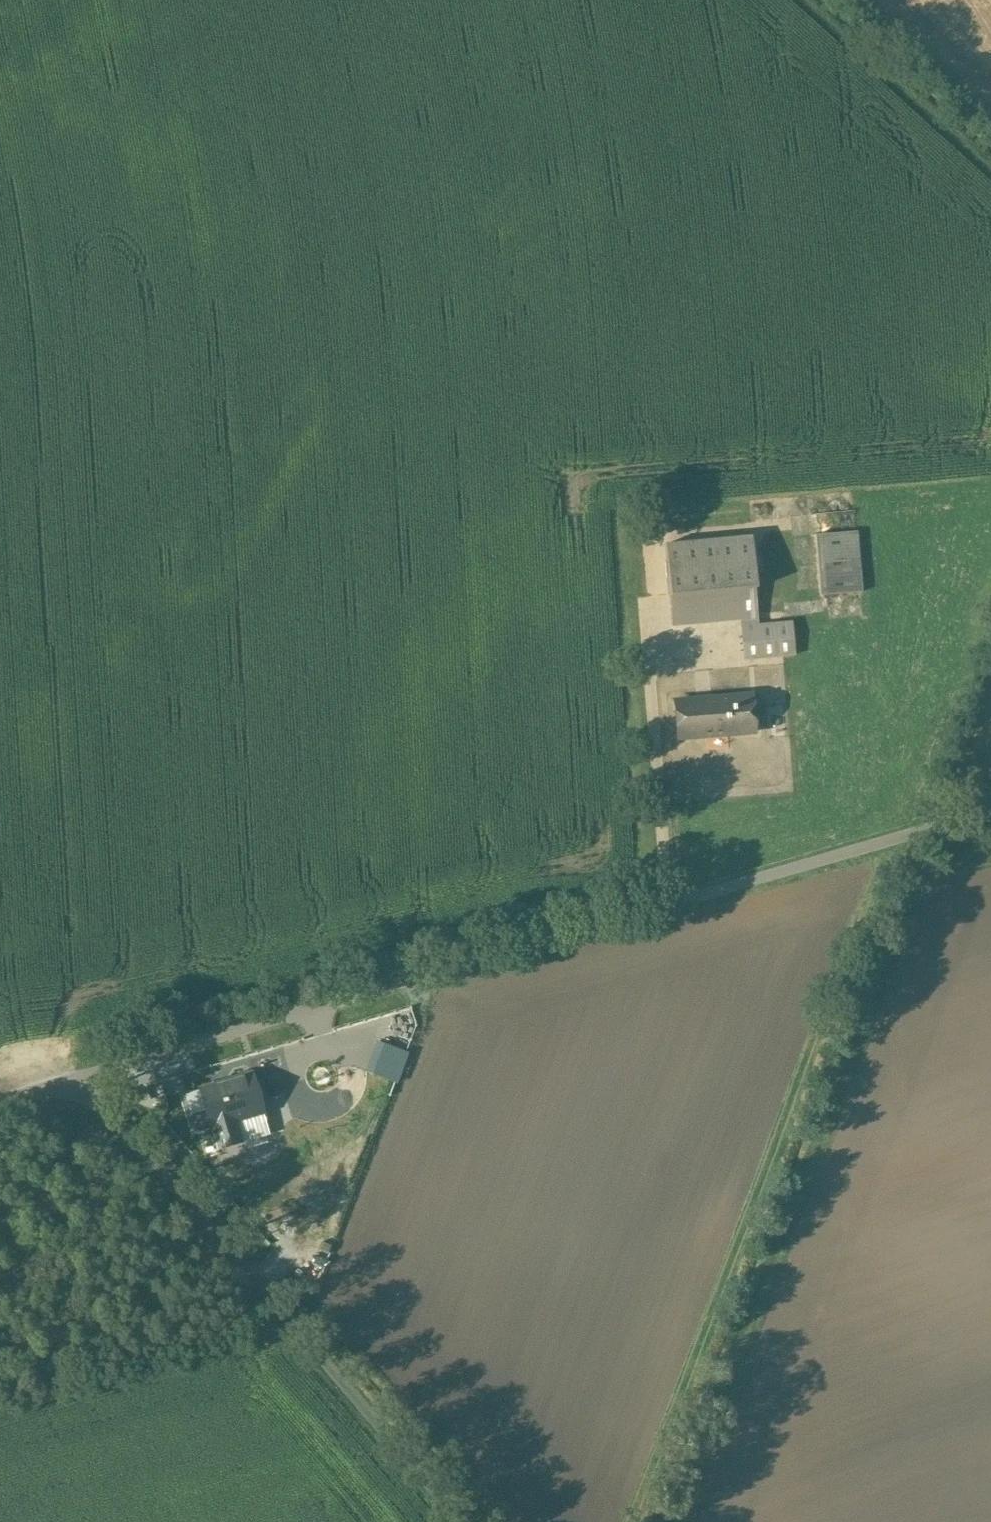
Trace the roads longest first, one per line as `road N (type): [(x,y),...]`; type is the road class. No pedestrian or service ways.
road 1 (unclassified): [(0,1100),(990,811)]
road 2 (track): [(69,1081),(459,1521)]

